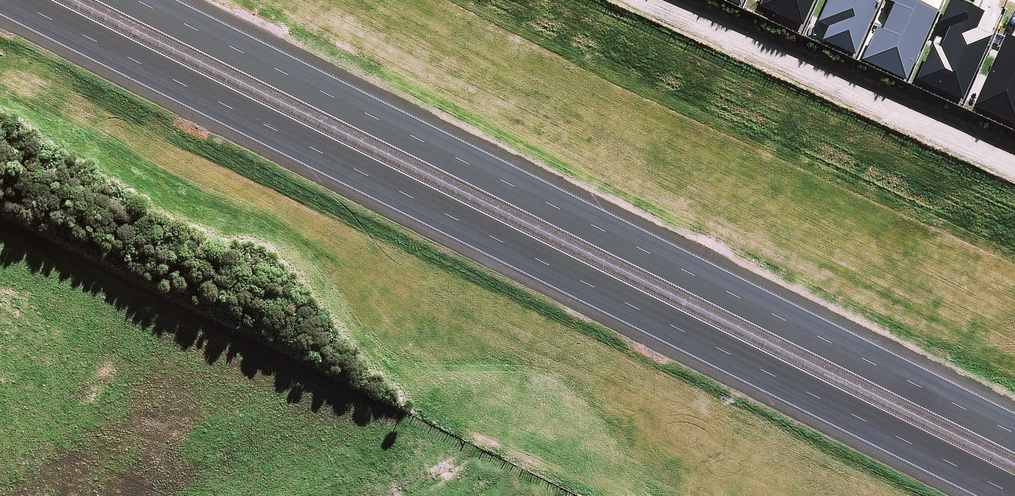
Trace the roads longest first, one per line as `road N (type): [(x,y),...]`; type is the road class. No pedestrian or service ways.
road 1 (motorway): [(1014,485),(4,0)]
road 2 (motorway): [(133,0),(1014,434)]
road 3 (track): [(1014,163),(655,0)]

